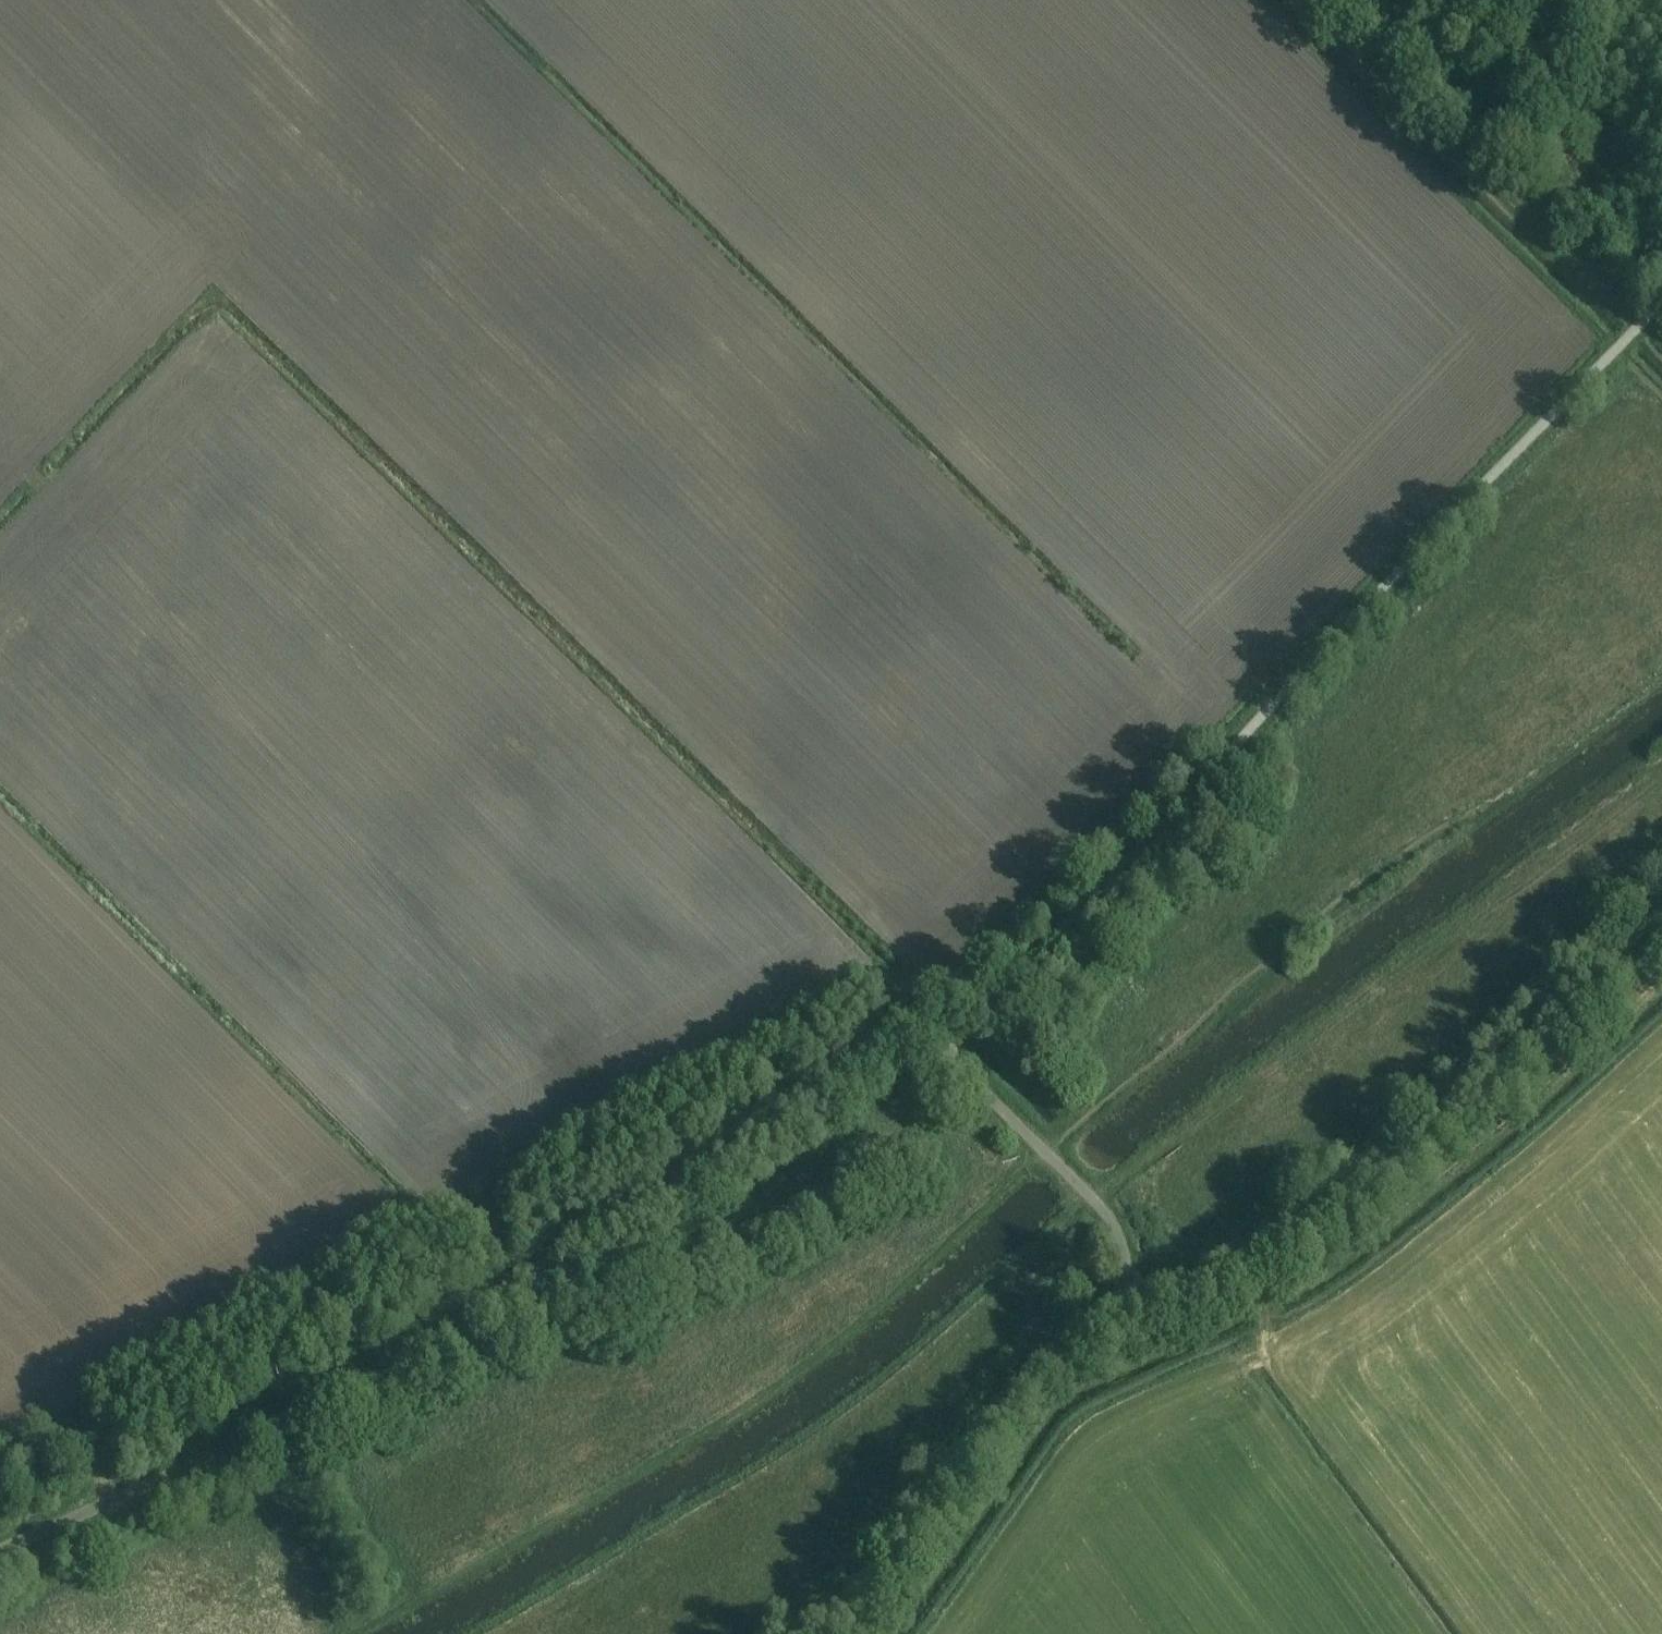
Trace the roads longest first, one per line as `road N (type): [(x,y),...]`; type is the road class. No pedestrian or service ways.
road 1 (unclassified): [(0,1551),(258,1431),(428,1333),(745,1146),(895,1023)]
road 2 (track): [(1635,329),(1301,0)]

